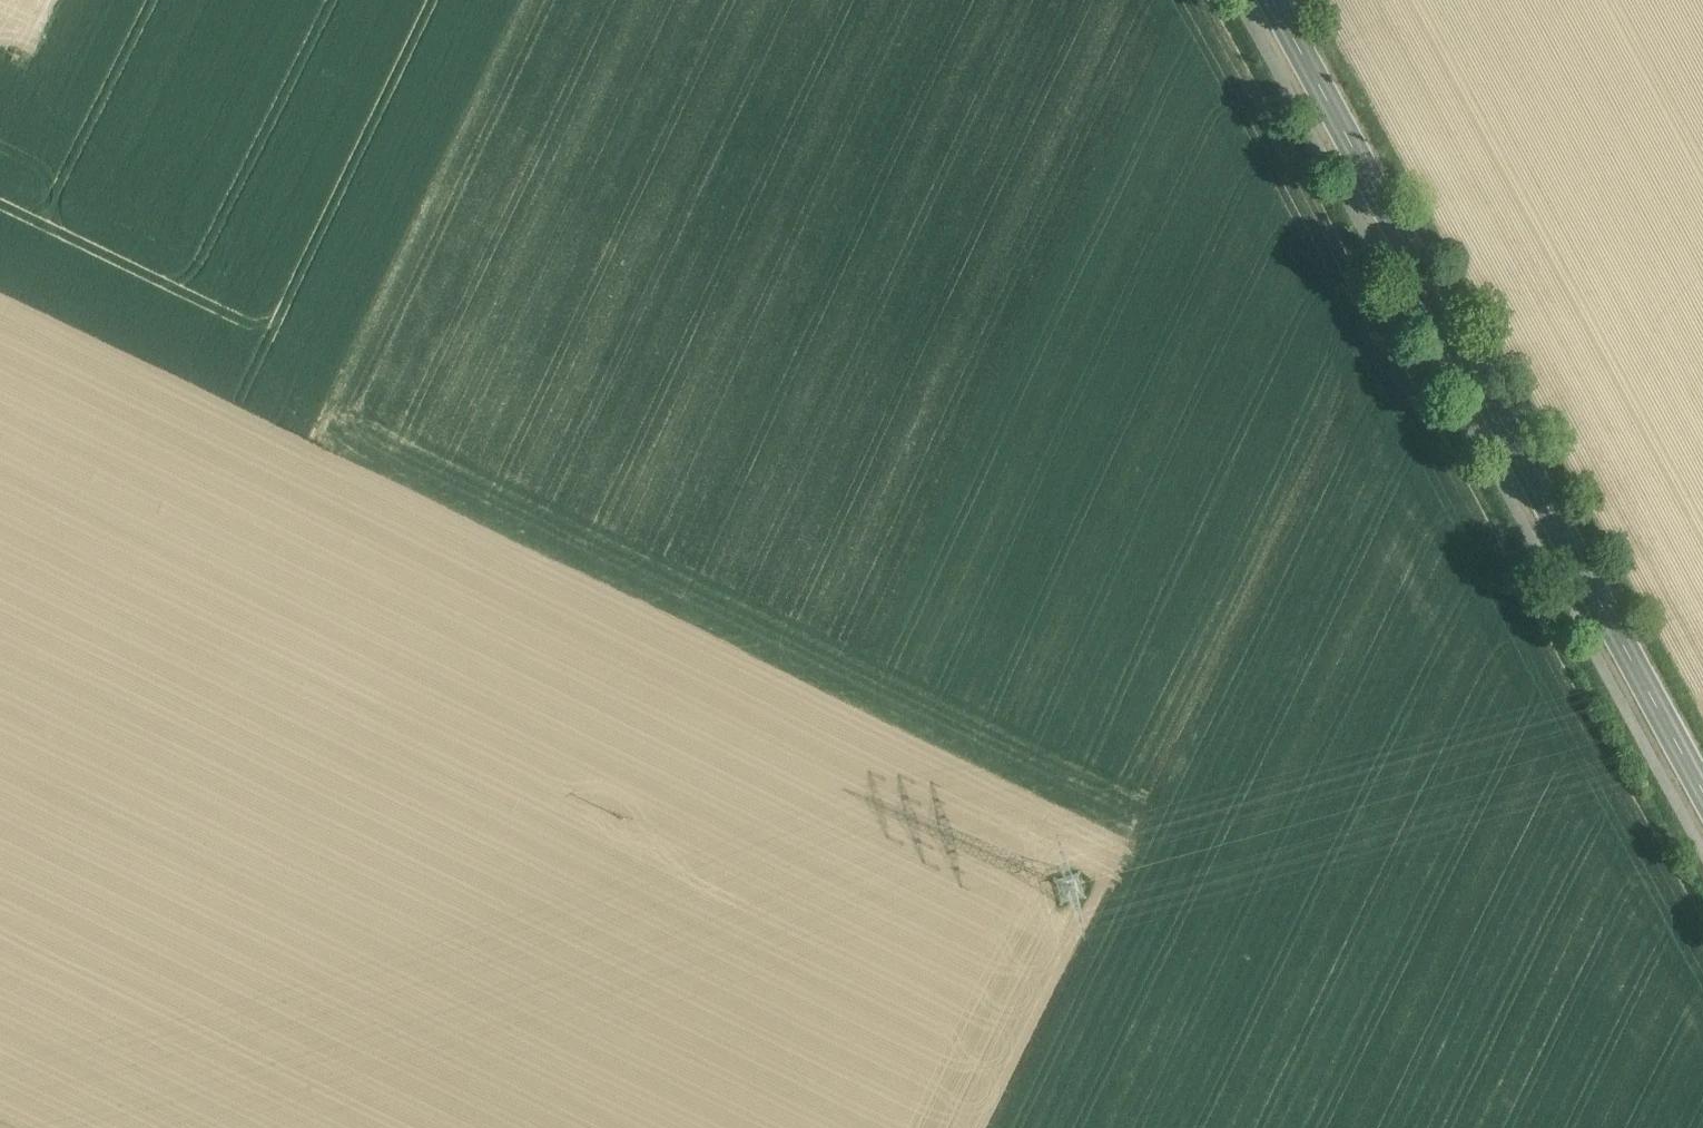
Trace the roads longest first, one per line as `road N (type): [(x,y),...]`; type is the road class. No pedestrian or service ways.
road 1 (secondary): [(1702,789),(1273,0)]

